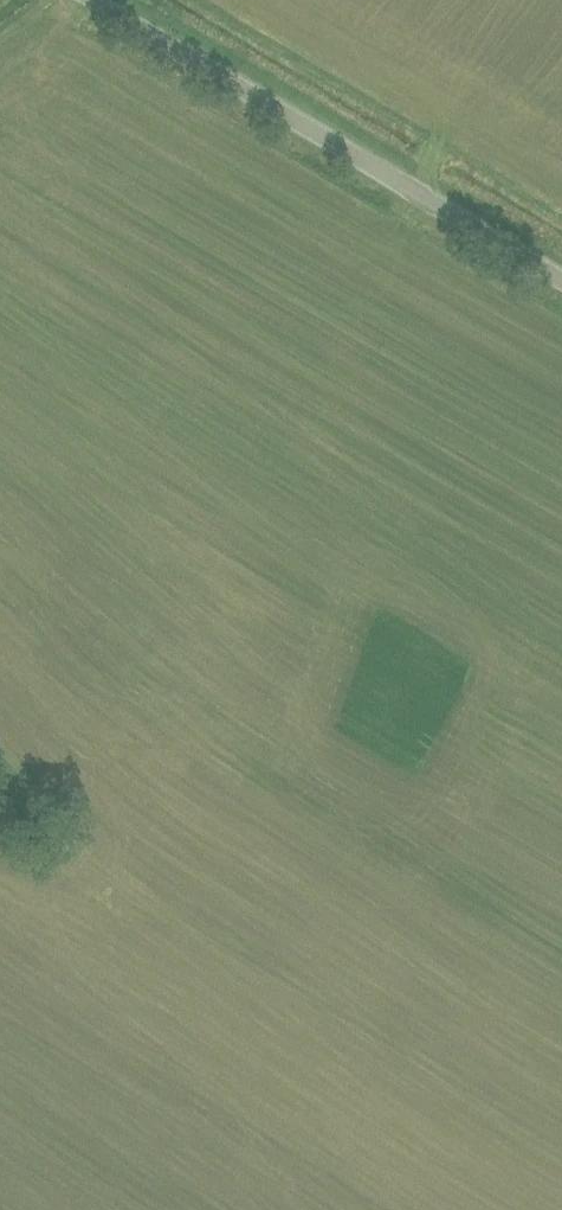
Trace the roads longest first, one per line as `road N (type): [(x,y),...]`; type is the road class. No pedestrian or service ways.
road 1 (unclassified): [(561,286),(65,0)]

